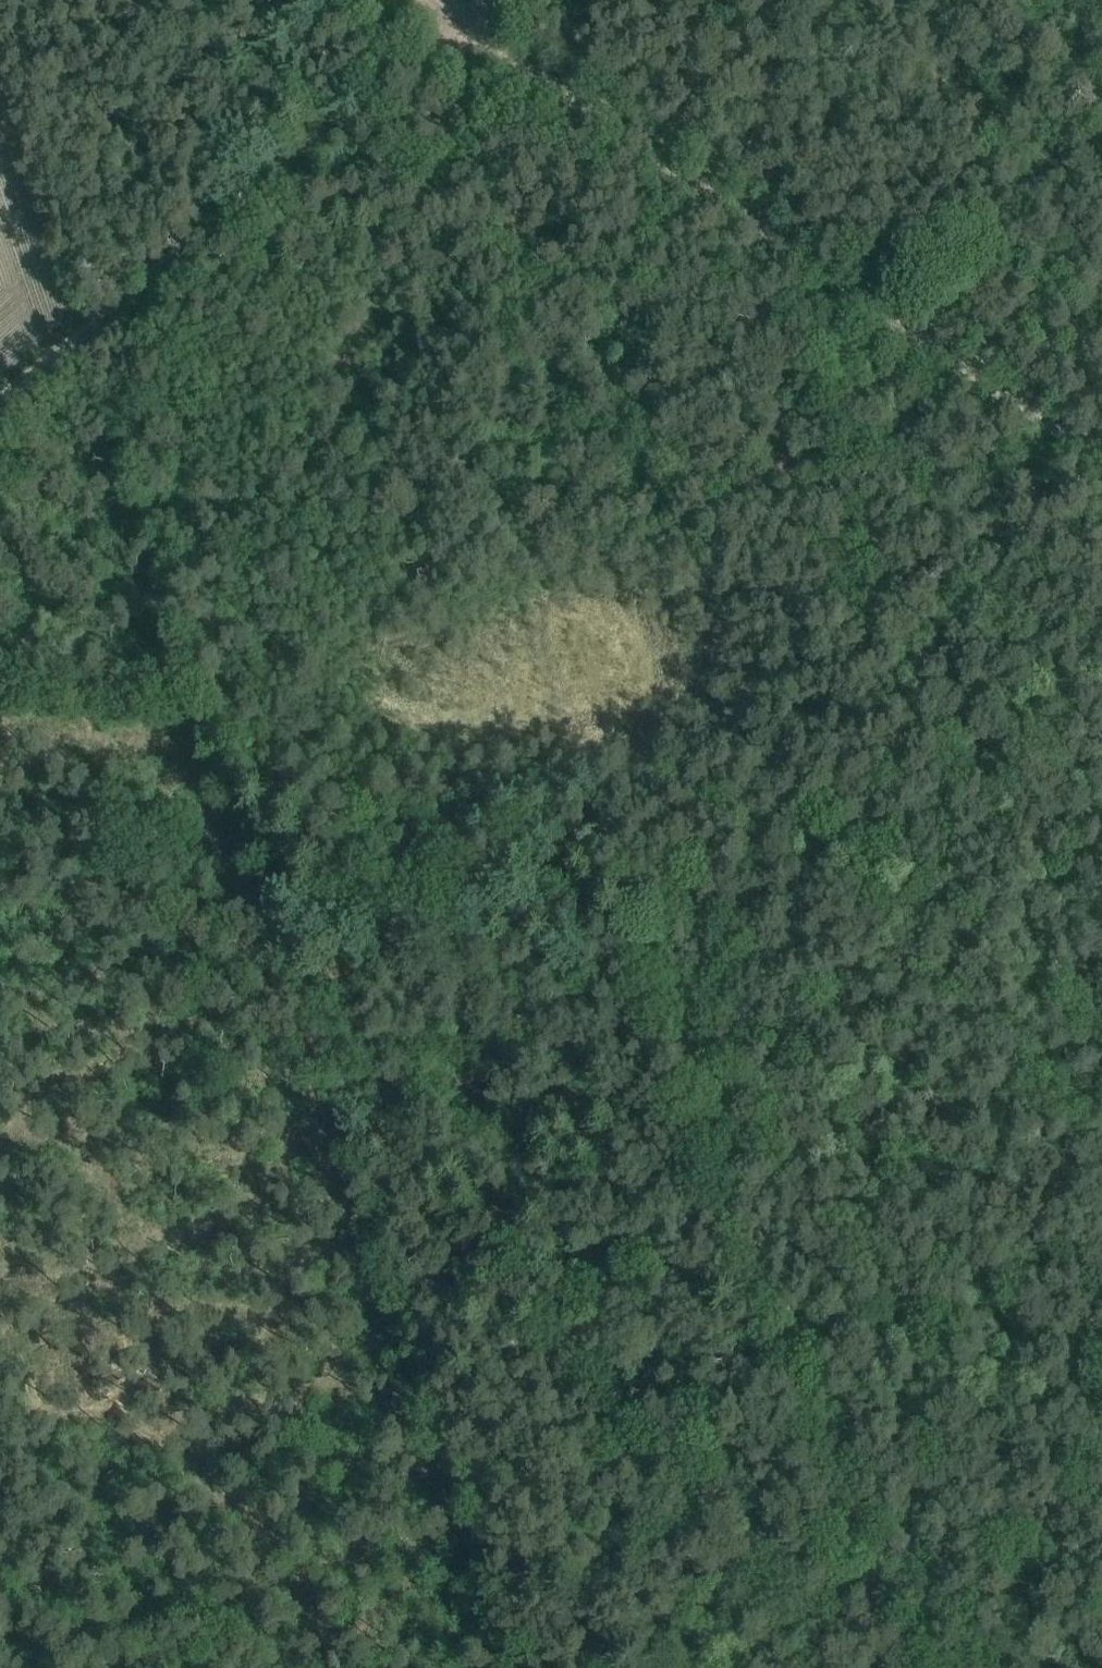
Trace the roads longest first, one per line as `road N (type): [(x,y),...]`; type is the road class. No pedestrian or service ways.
road 1 (track): [(1101,463),(467,20)]
road 2 (track): [(0,397),(283,155),(438,50),(467,20)]

